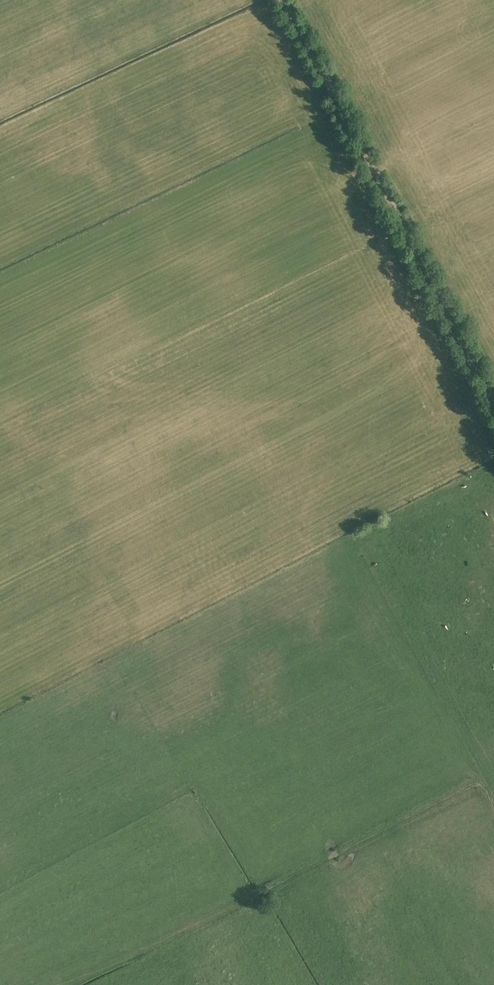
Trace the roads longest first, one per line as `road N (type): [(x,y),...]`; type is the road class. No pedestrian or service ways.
road 1 (track): [(283,0),(493,398)]
road 2 (track): [(493,807),(485,790),(251,899)]

